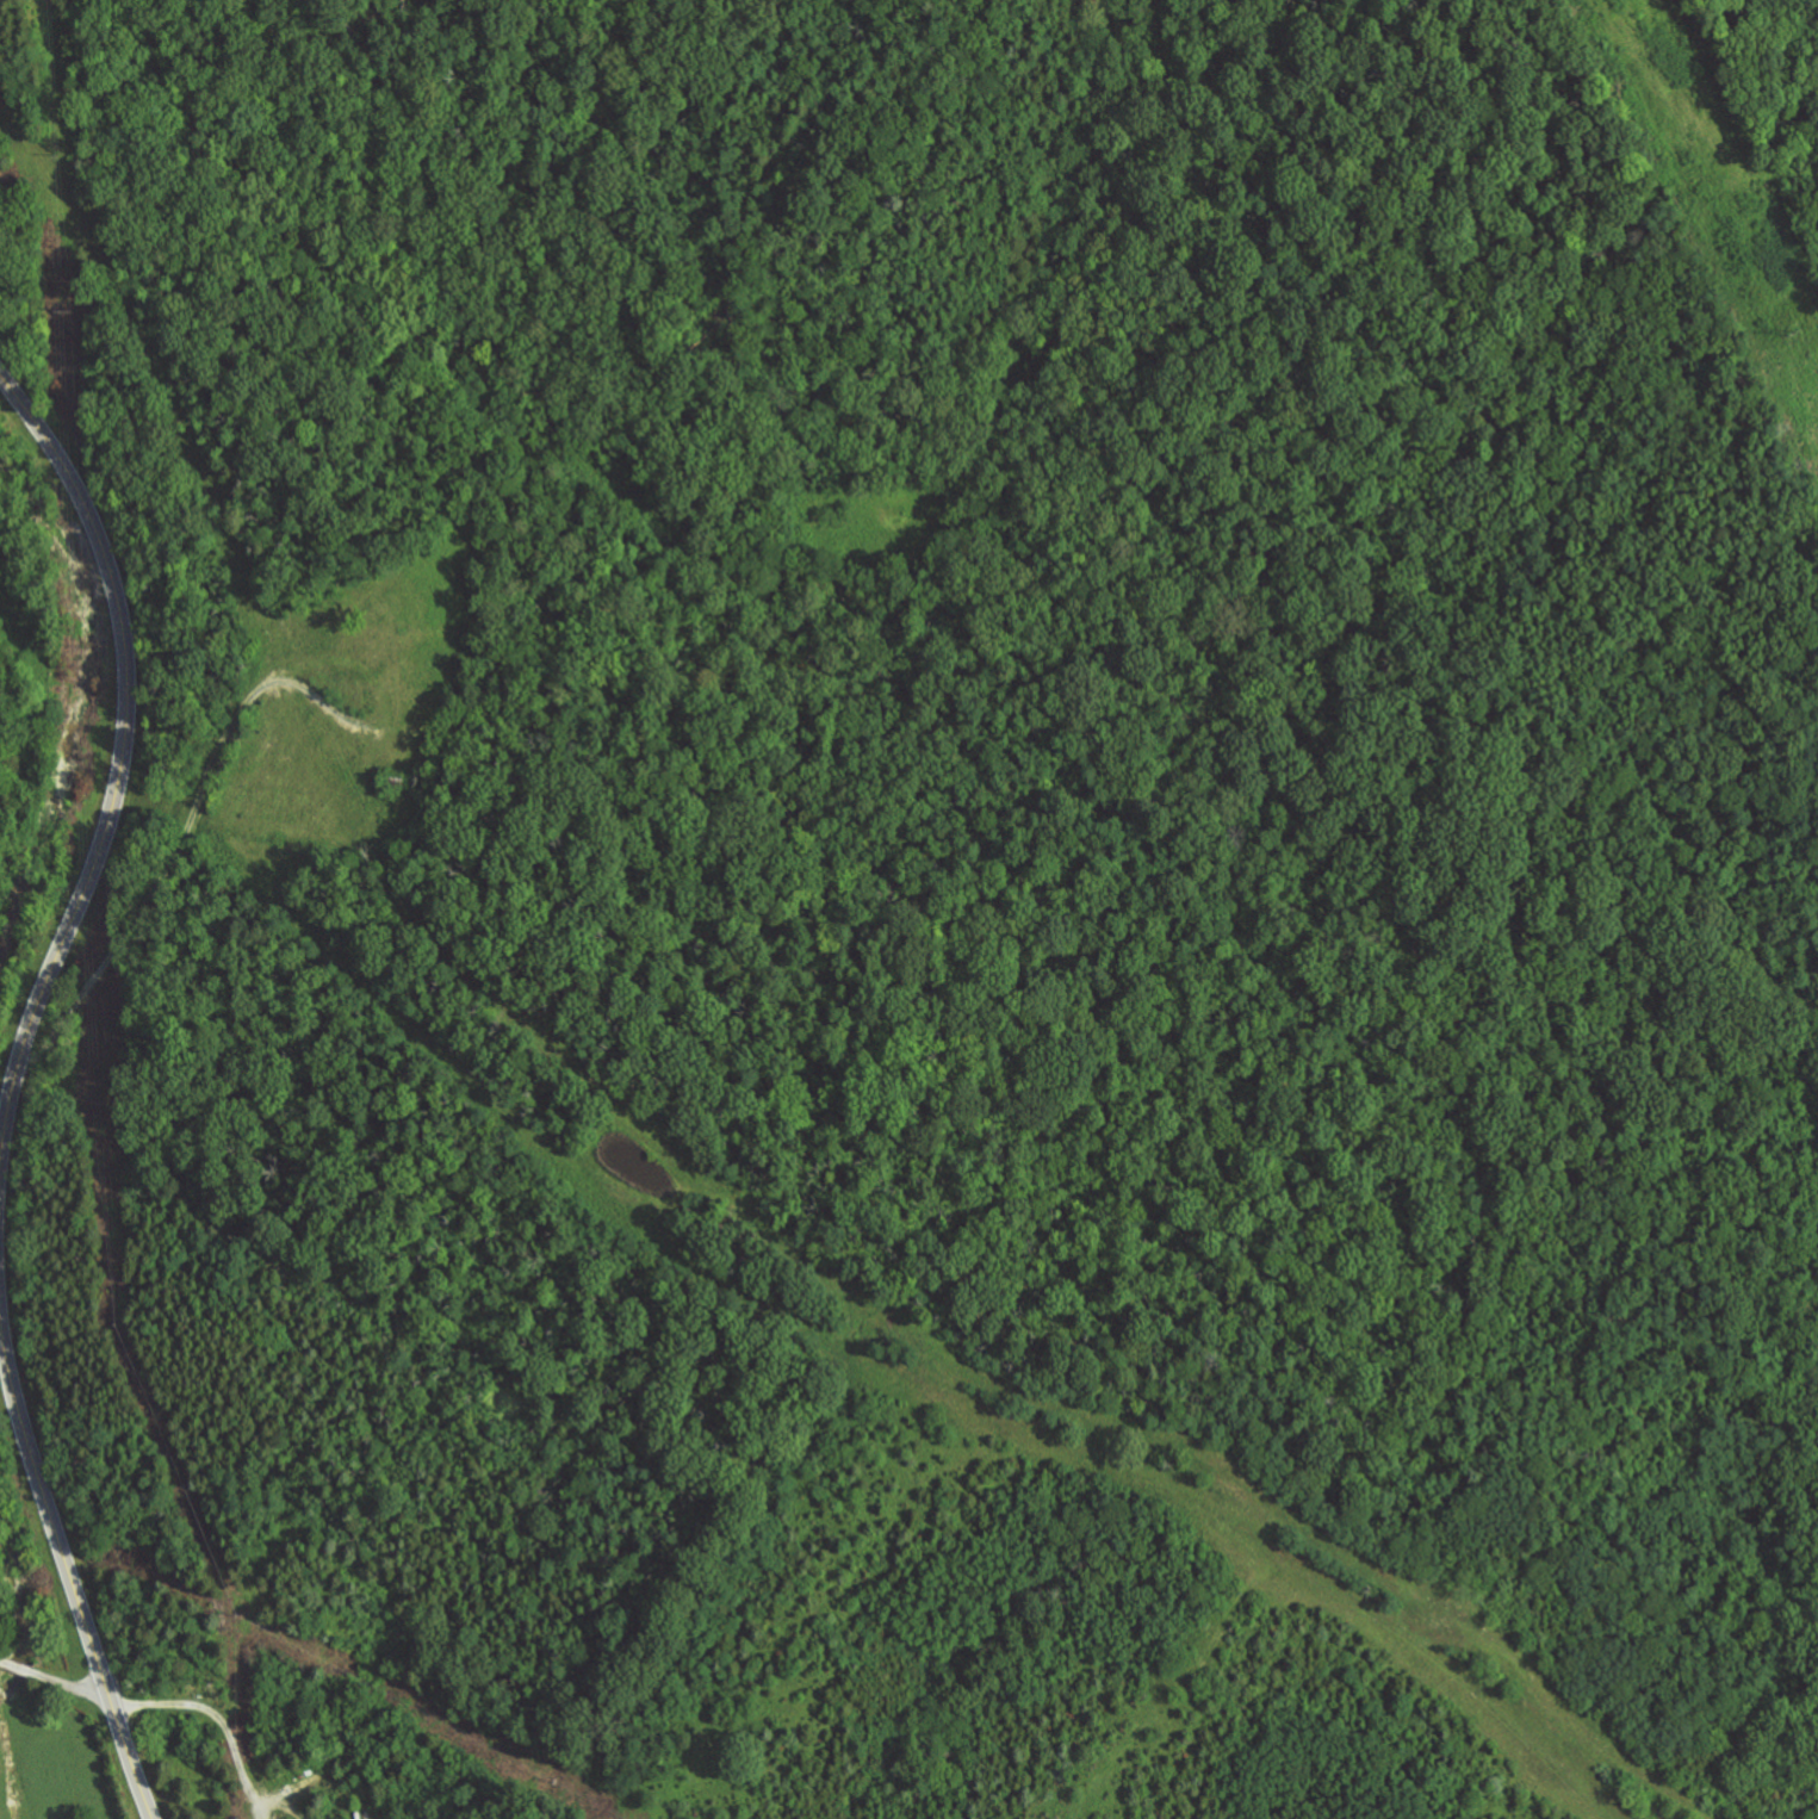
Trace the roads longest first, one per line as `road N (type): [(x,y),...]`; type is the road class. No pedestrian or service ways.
road 1 (secondary): [(0,1150),(33,1011),(113,801),(128,679),(98,533),(56,452),(0,374)]
road 2 (secondary): [(151,1818),(19,1416),(0,1324)]

